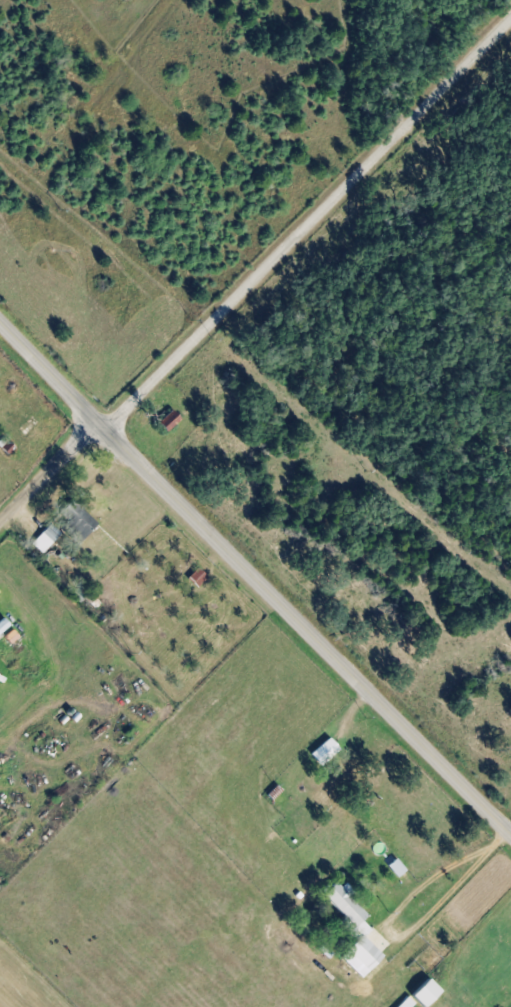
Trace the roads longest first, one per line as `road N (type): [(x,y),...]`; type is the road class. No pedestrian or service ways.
road 1 (secondary): [(510,834),(0,328)]
road 2 (residential): [(95,427),(156,379),(510,21)]
road 3 (residential): [(0,523),(95,427)]

